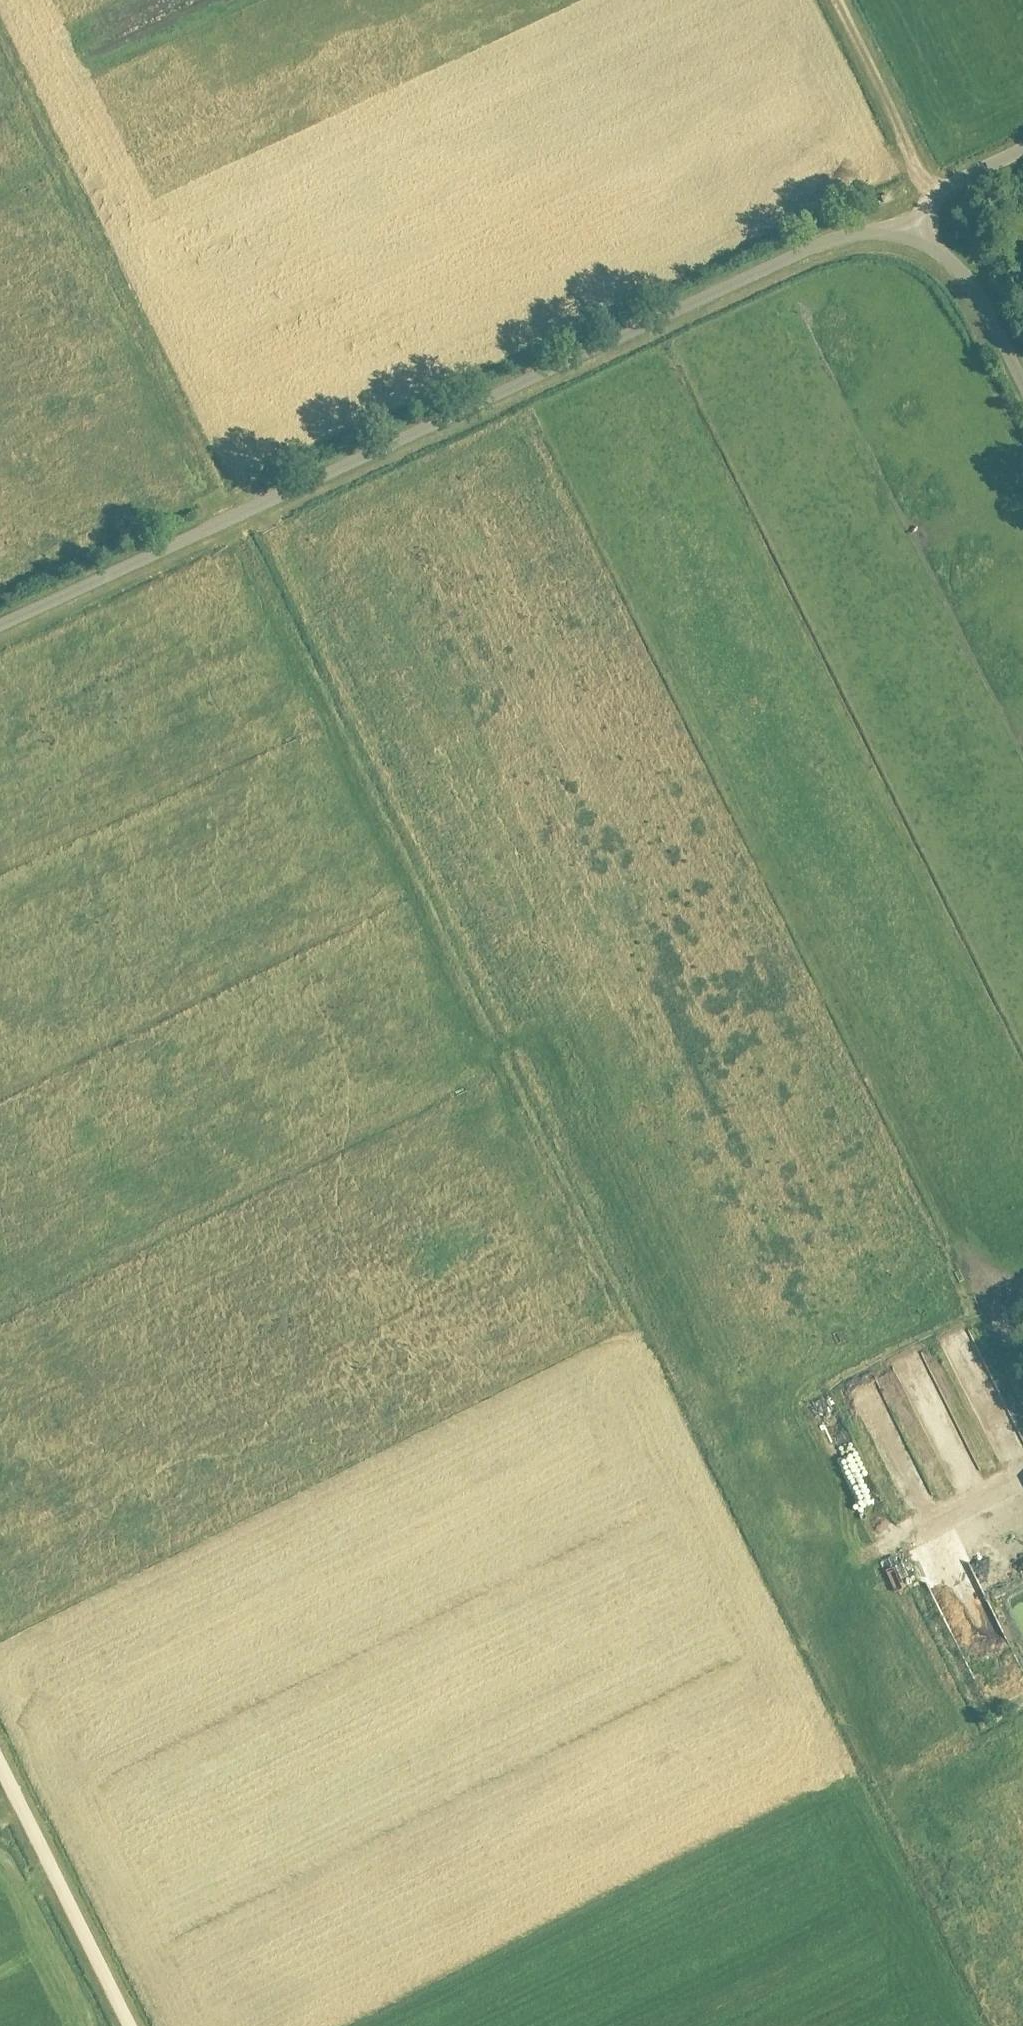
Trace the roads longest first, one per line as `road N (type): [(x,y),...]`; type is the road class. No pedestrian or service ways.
road 1 (unclassified): [(0,625),(846,236),(916,240)]
road 2 (track): [(123,2025),(0,1780)]
road 3 (track): [(935,197),(831,0)]
road 4 (unclassified): [(1022,396),(965,281),(916,240)]
road 5 (unclassified): [(1022,153),(935,197),(916,240)]

